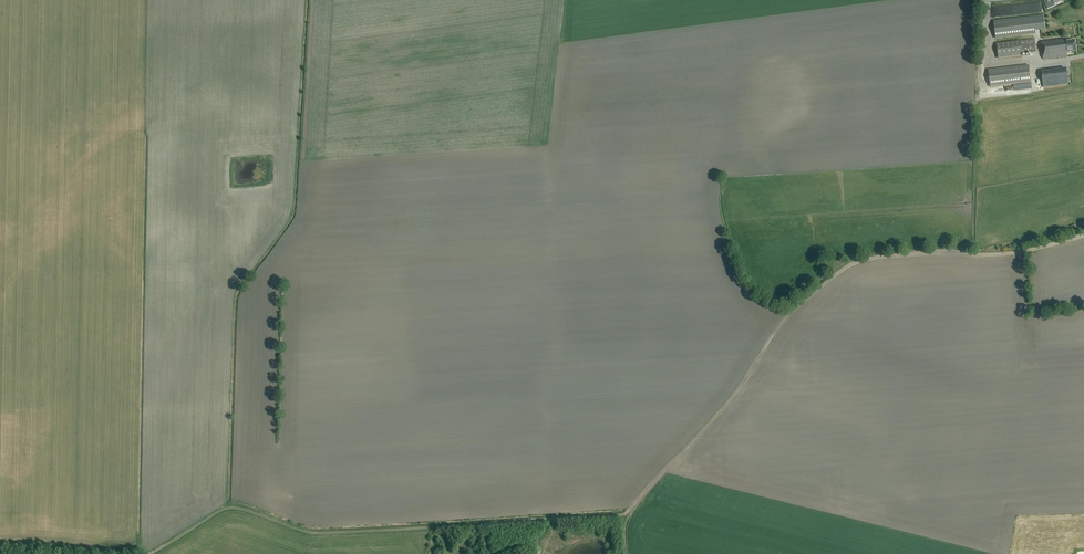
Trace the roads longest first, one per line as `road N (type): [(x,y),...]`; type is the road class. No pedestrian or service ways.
road 1 (track): [(150,553),(234,508),(321,534),(624,515),(732,397),(788,315),(852,264),(906,254),(1008,254),(1083,236)]

